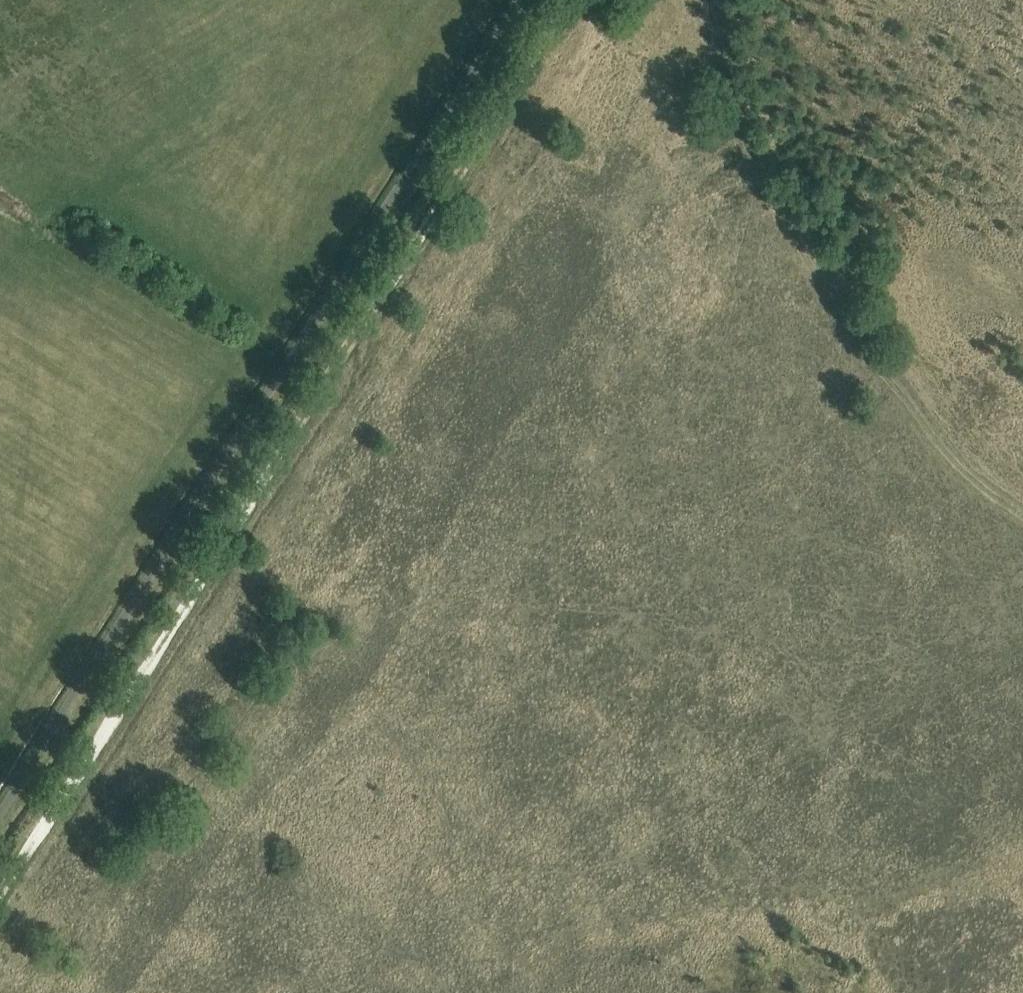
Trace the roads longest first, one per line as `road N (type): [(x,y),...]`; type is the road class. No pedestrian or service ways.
road 1 (track): [(0,888),(563,0)]
road 2 (track): [(715,0),(723,54),(776,210),(848,330),(972,480),(1022,516)]

